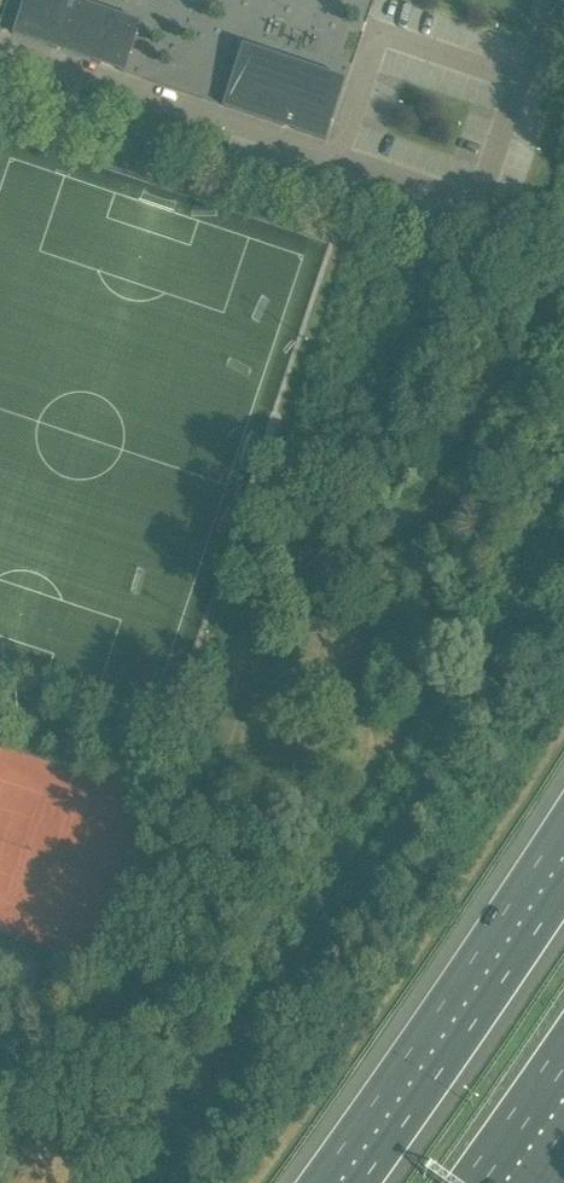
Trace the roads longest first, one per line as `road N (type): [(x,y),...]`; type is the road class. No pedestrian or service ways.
road 1 (motorway): [(563,889),(360,1182)]
road 2 (motorway): [(471,1182),(563,1053)]

